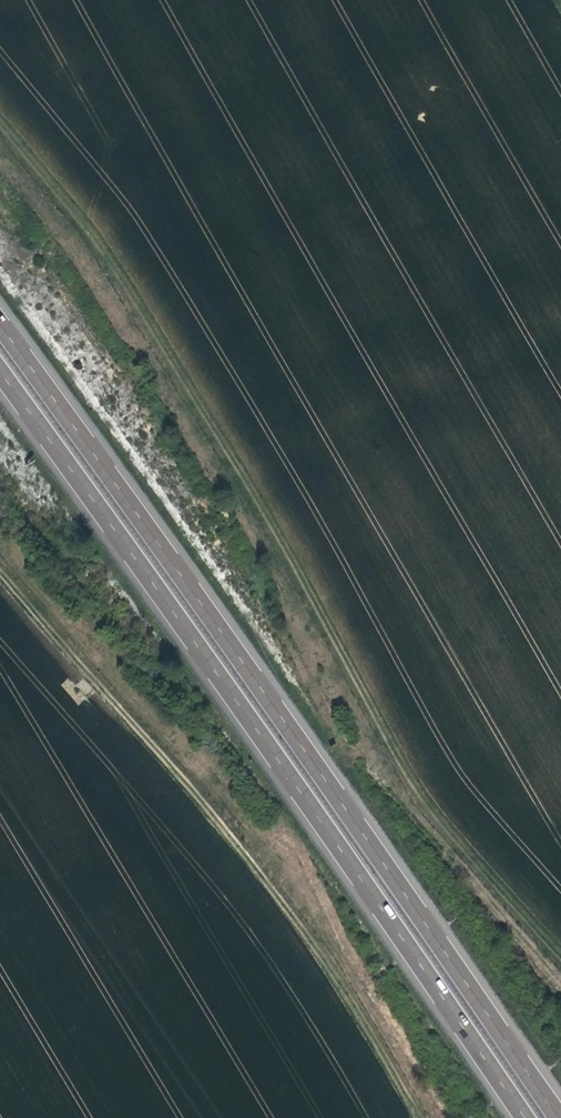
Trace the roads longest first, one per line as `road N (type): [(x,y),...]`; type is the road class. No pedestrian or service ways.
road 1 (track): [(0,65),(67,146),(298,510),(419,800),(560,977)]
road 2 (motorway): [(559,1117),(0,324)]
road 3 (motorway): [(0,372),(266,740),(524,1117)]
road 4 (track): [(0,621),(66,702),(224,830),(336,978),(417,1117)]

